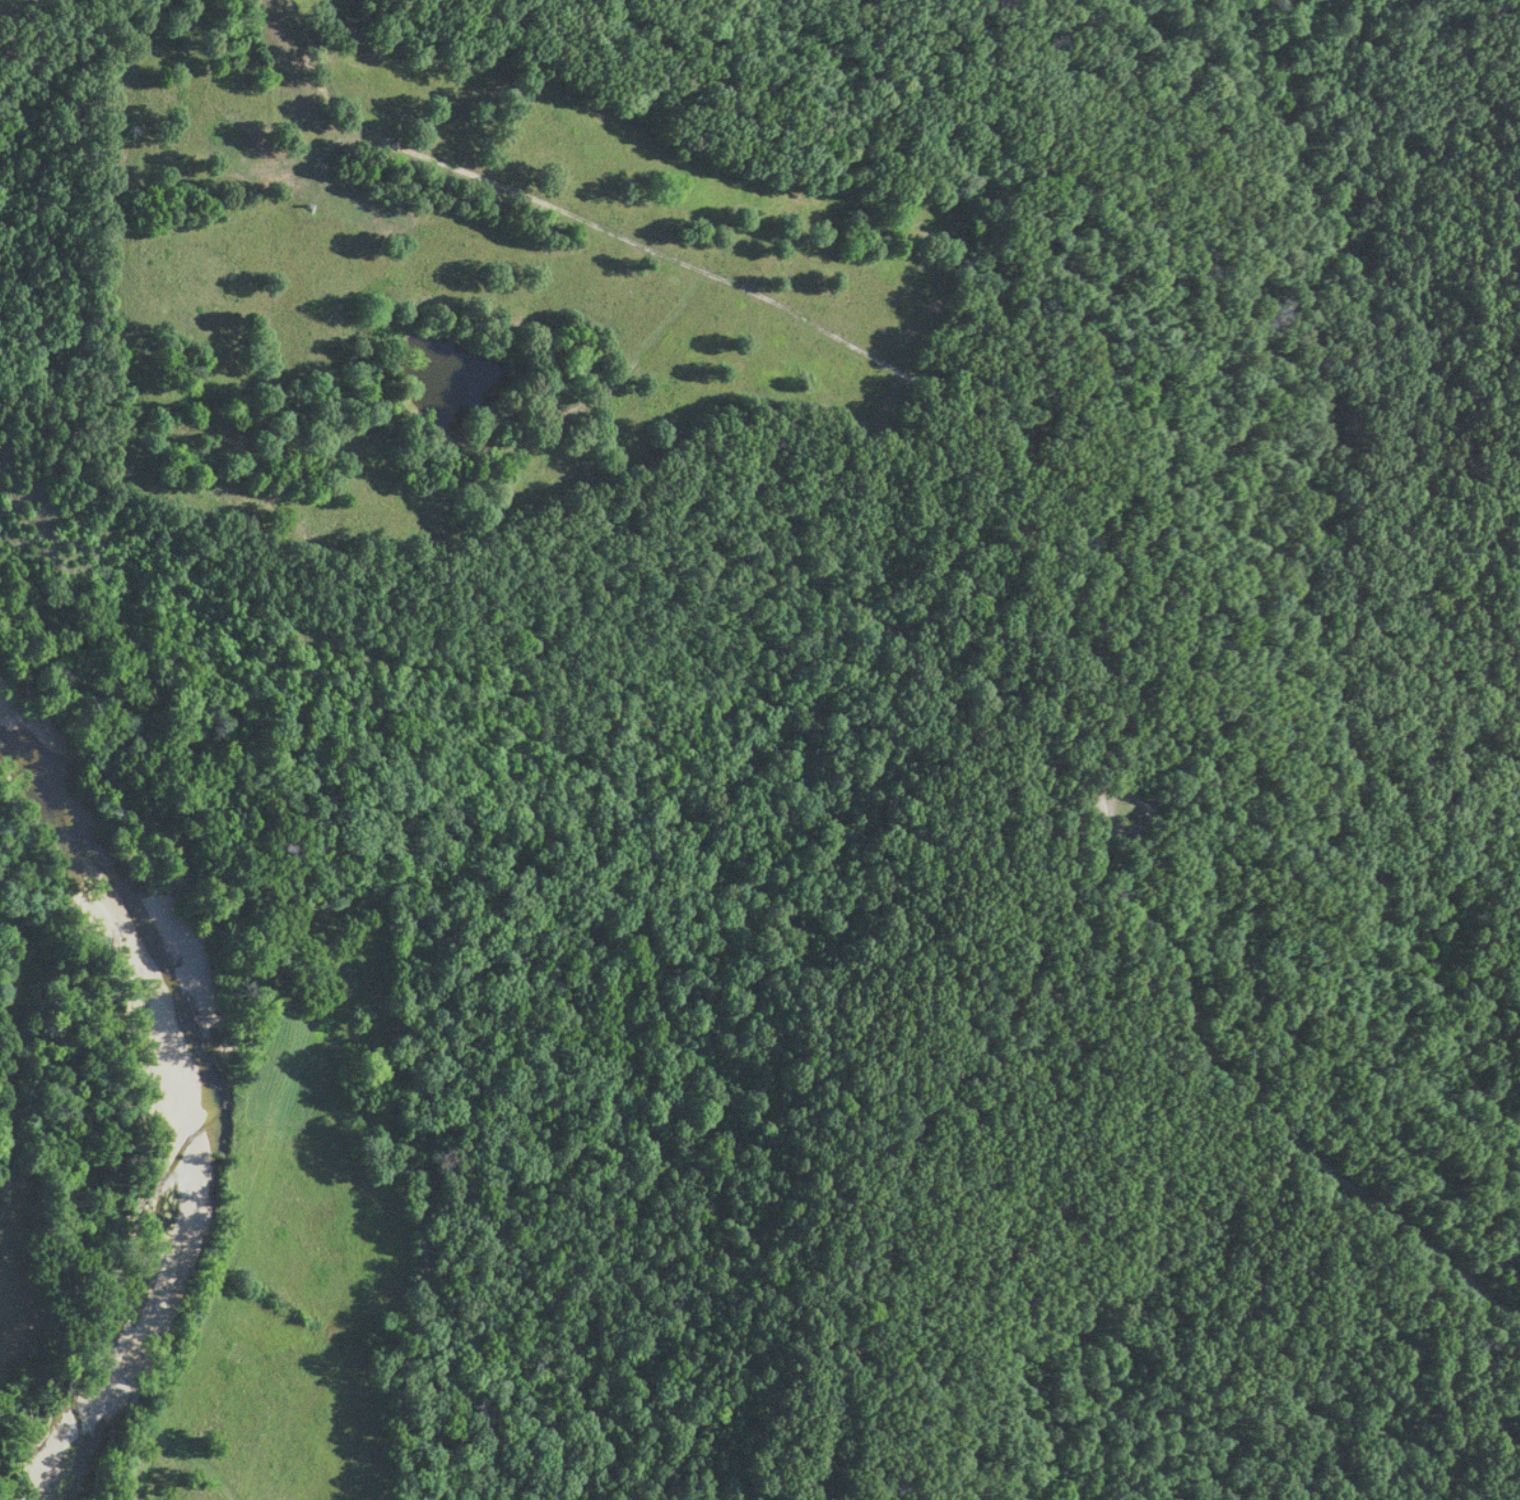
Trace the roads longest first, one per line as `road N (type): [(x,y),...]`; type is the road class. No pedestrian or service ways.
road 1 (residential): [(274,0),(379,153),(891,397),(999,483),(1048,595),(1155,713),(1118,902),(918,1264),(839,1499)]

